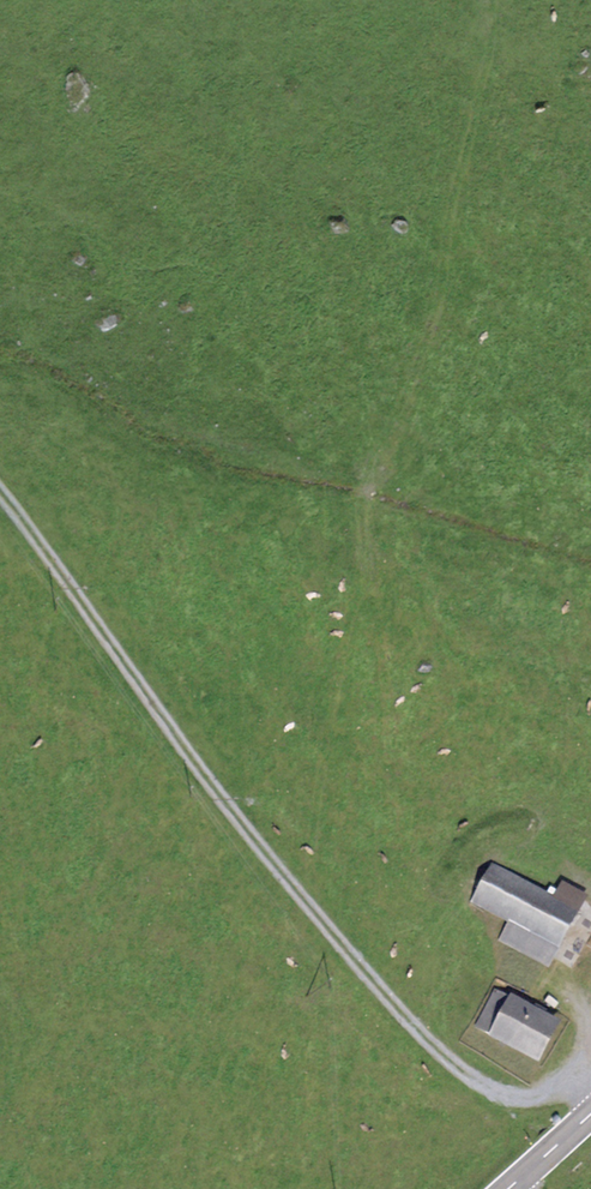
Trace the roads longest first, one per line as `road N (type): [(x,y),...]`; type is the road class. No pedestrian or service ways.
road 1 (track): [(494,23),(362,523),(383,995)]
road 2 (track): [(0,489),(215,792),(464,1079),(498,1102),(525,1108),(590,1092)]

